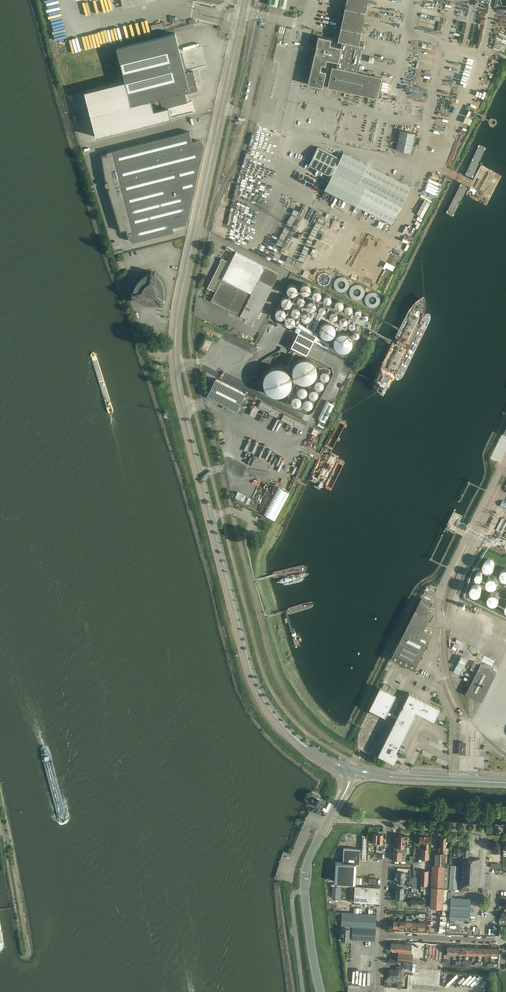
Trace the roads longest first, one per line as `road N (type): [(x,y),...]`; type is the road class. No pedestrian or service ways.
road 1 (residential): [(351,769),(303,744),(255,683),(179,388),(179,307),(223,108)]
road 2 (tertiary): [(321,991),(305,872),(351,769)]
road 3 (tertiary): [(351,769),(505,783)]
road 4 (residential): [(382,936),(503,940)]

